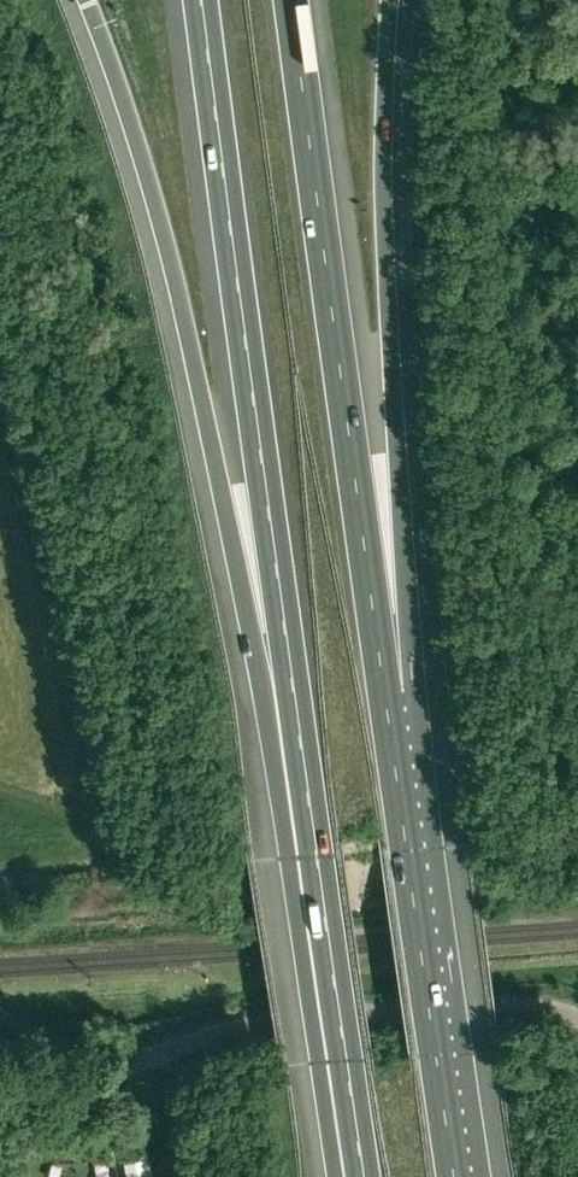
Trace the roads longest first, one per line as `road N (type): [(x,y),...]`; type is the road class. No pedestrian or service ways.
road 1 (motorway): [(92,0),(163,236),(221,486),(292,692)]
road 2 (motorway): [(385,695),(291,0)]
road 3 (motorway): [(201,0),(292,692)]
road 4 (motorway): [(385,695),(396,450),(388,259),(392,0)]
road 5 (motorway): [(292,692),(364,1176)]
road 6 (motorway): [(453,1176),(385,695)]
road 7 (unclassified): [(152,1052),(264,1022),(510,1000)]
road 8 (unclassified): [(152,1052),(0,1087)]

